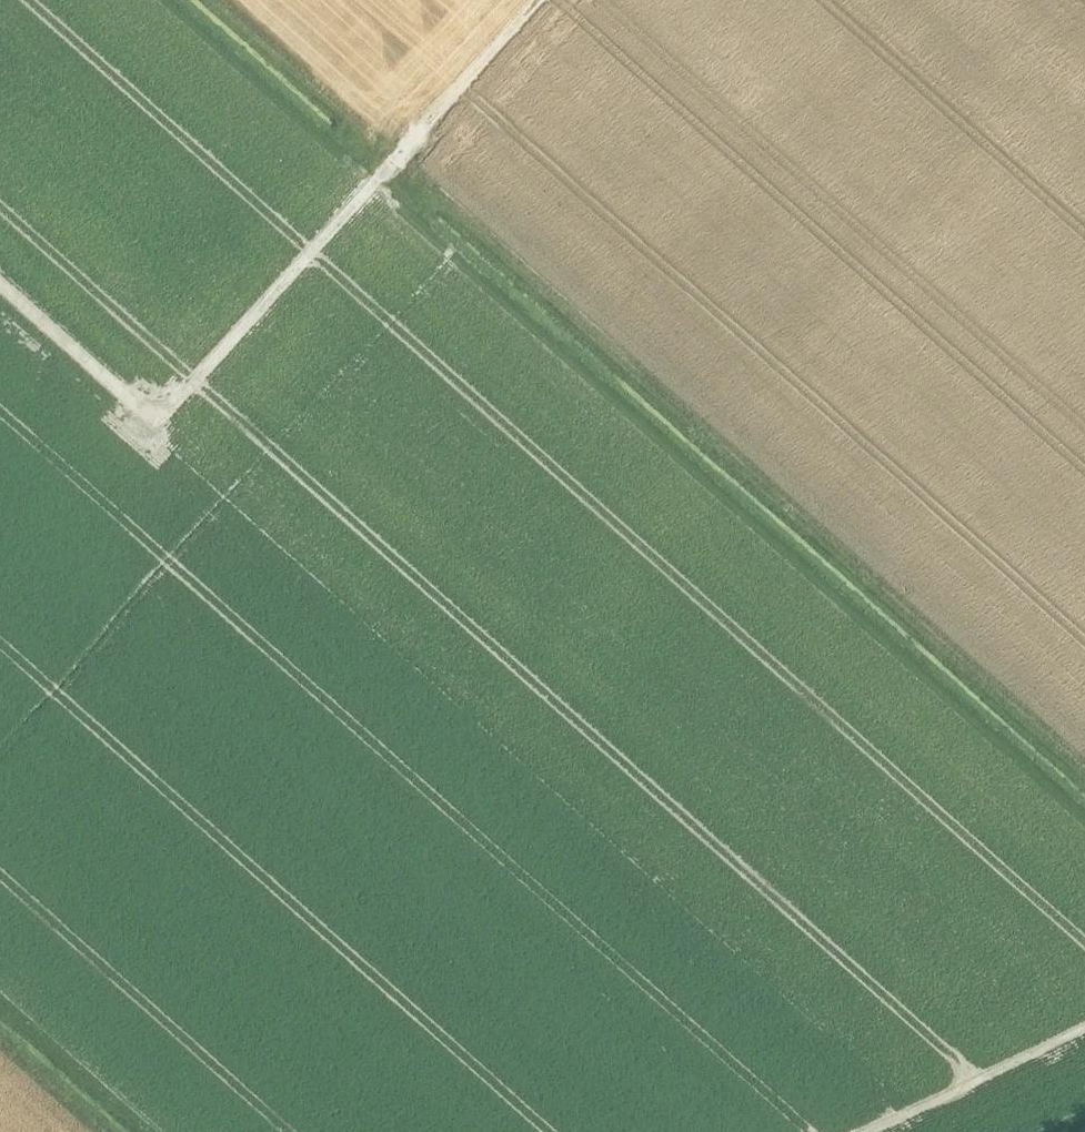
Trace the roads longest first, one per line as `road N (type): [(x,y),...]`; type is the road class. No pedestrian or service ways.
road 1 (track): [(537,0),(177,400),(138,403),(0,280)]

